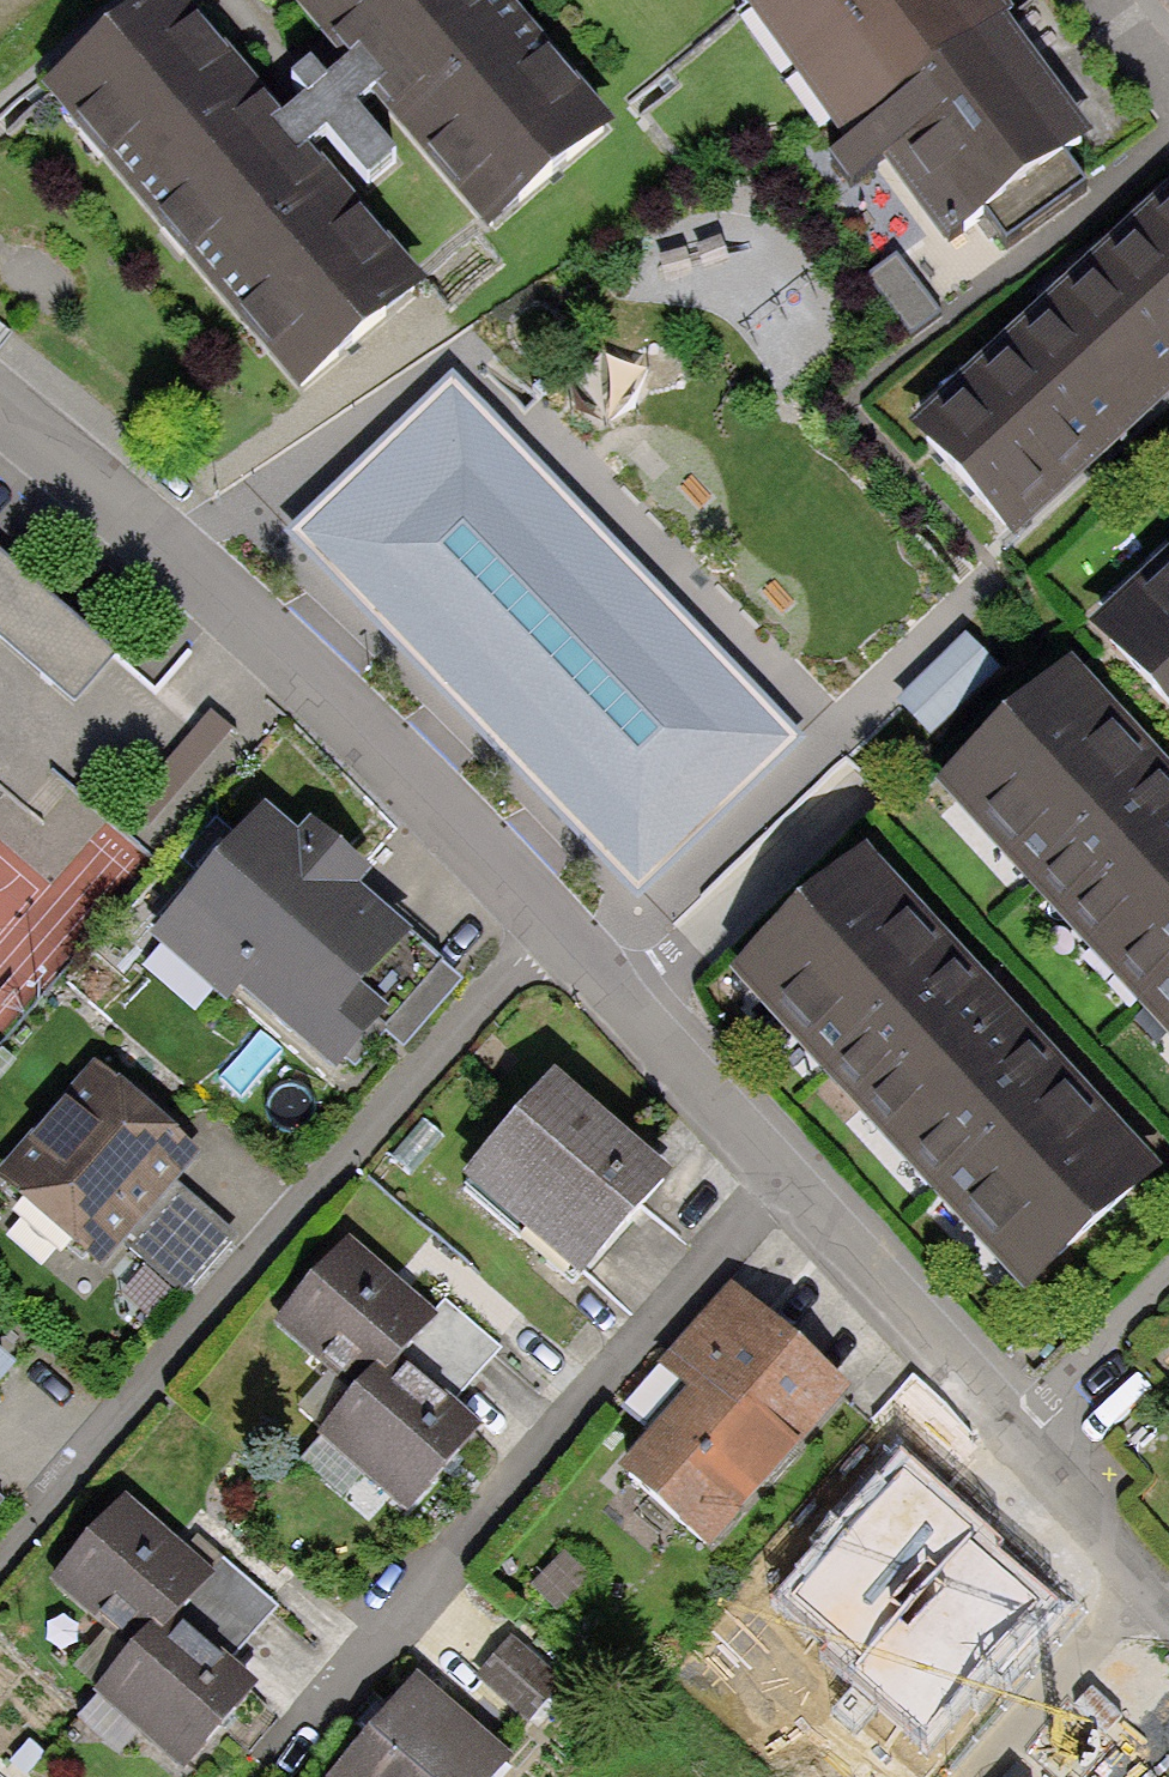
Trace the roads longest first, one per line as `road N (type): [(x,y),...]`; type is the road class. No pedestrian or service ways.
road 1 (residential): [(1168,1602),(546,923)]
road 2 (residential): [(0,1564),(546,923)]
road 3 (residential): [(546,923),(256,623),(0,412)]

